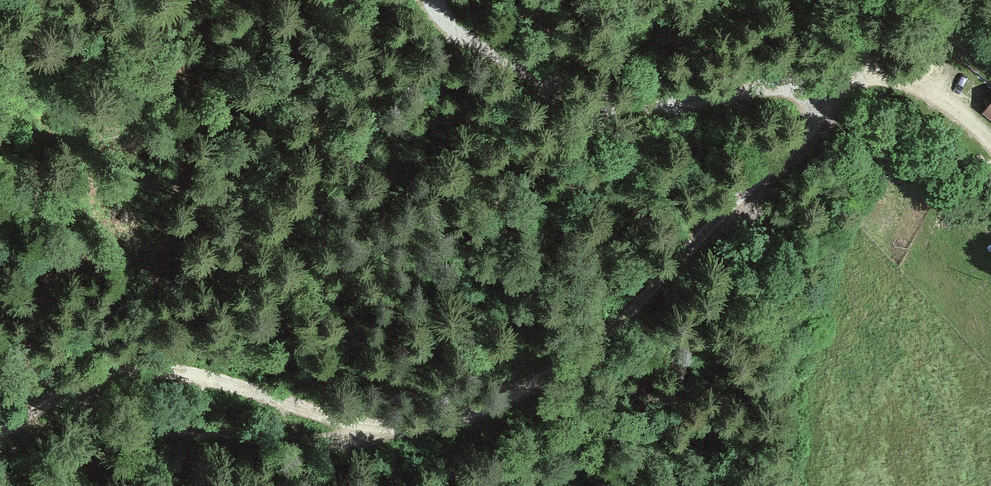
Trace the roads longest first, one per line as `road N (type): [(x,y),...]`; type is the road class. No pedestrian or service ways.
road 1 (track): [(62,485),(132,443),(183,432),(316,447),(362,428),(417,432),(488,409),(606,336),(801,147),(848,75),(880,48),(923,27),(949,32),(990,61)]
road 2 (track): [(821,110),(790,88),(680,109),(577,96),(456,32),(433,0)]
road 3 (track): [(362,428),(203,378),(122,366),(87,375),(0,433)]
road 4 (track): [(848,75),(917,87),(990,148)]

